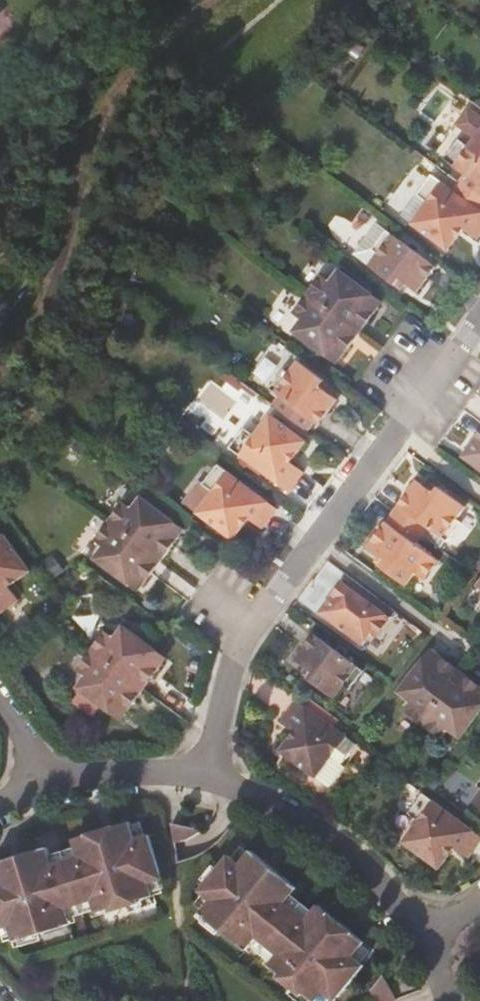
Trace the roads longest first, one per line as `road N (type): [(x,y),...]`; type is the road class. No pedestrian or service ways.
road 1 (residential): [(200,776),(238,639),(479,312)]
road 2 (residential): [(427,933),(330,843),(200,776)]
road 3 (residential): [(200,776),(47,780)]

